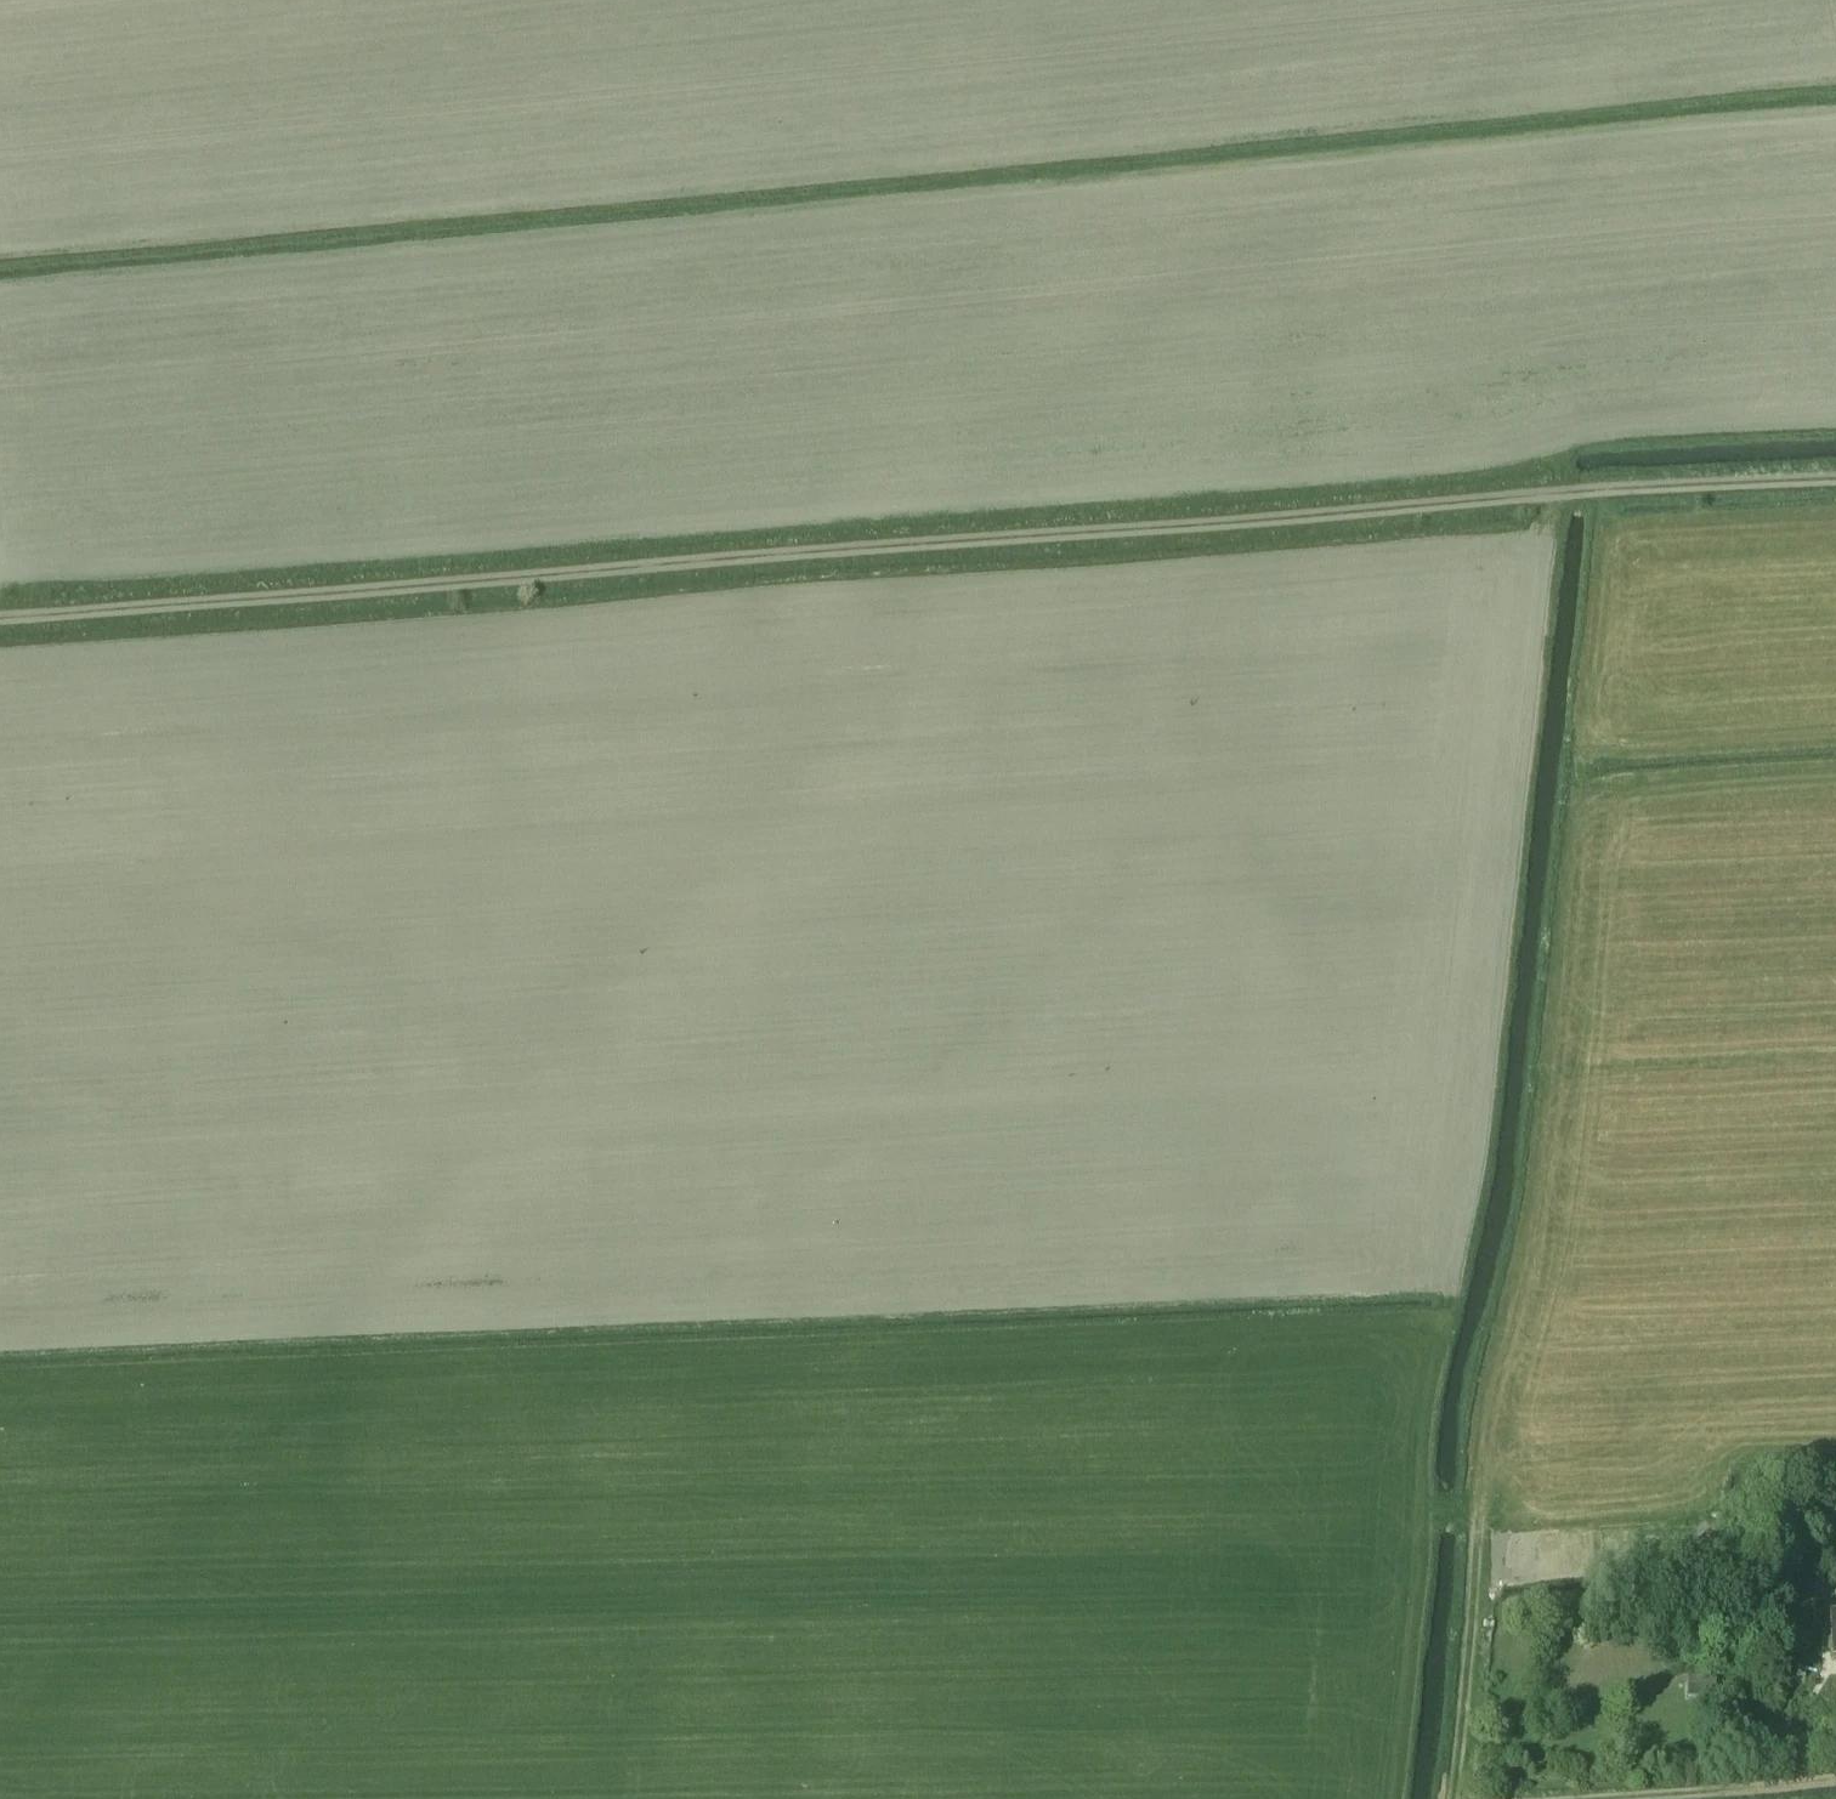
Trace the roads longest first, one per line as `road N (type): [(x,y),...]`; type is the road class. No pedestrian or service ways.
road 1 (track): [(0,615),(1835,472)]
road 2 (track): [(1835,1777),(1562,1798)]

